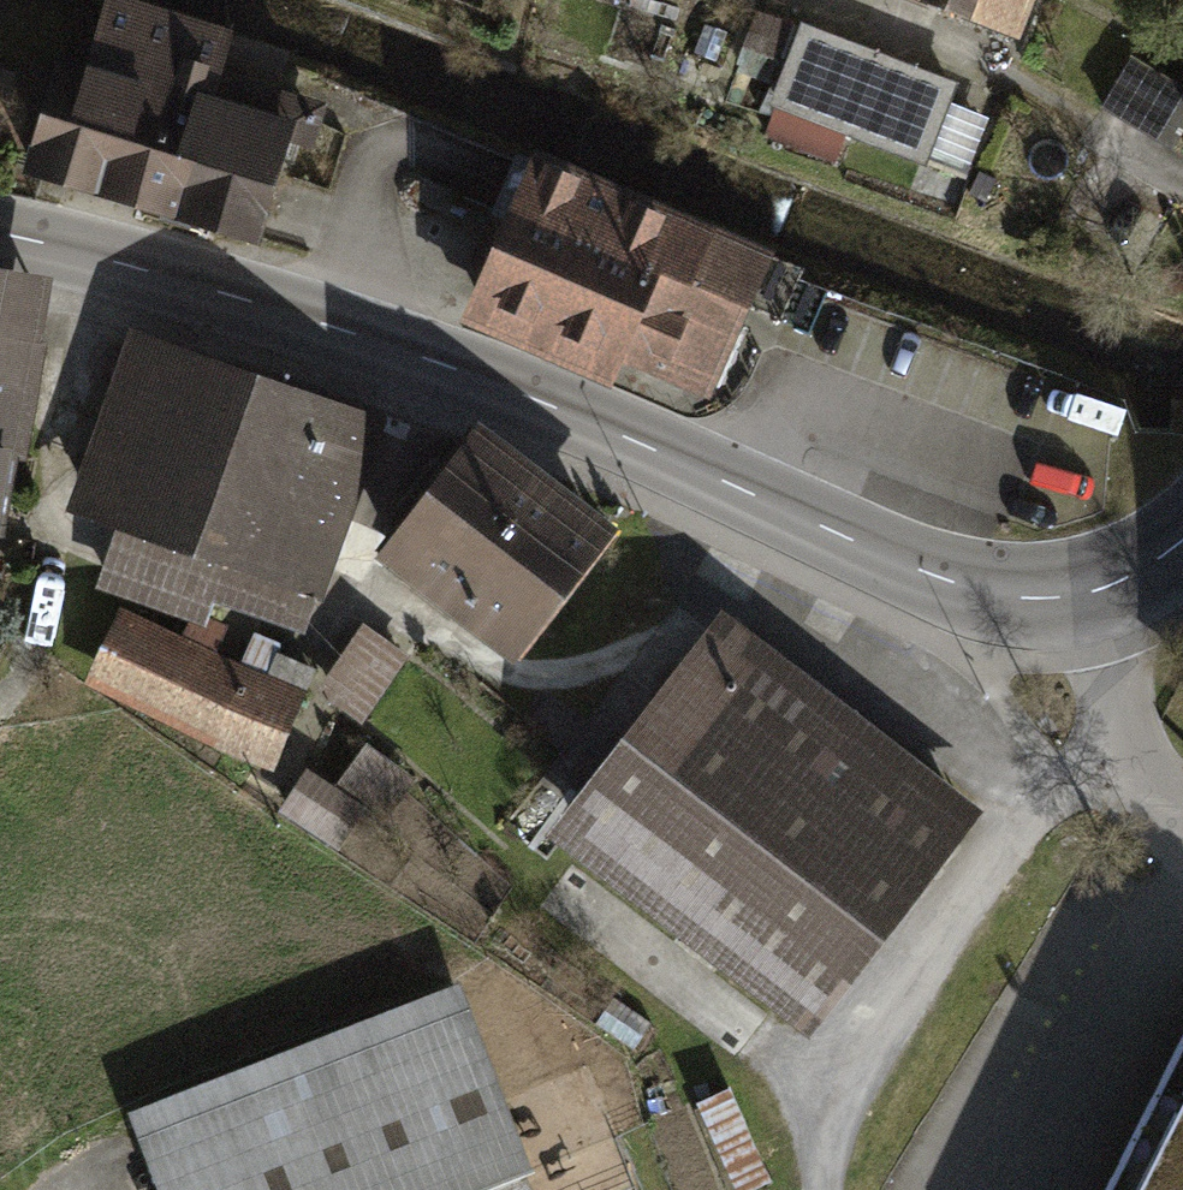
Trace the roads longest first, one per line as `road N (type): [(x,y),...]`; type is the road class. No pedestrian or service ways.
road 1 (secondary): [(1105,590),(1031,599),(956,584),(446,367),(145,273),(0,239)]
road 2 (track): [(825,1189),(819,1102),(1024,803),(1141,751)]
road 3 (residential): [(1105,590),(1118,682),(1141,751),(1182,807)]

